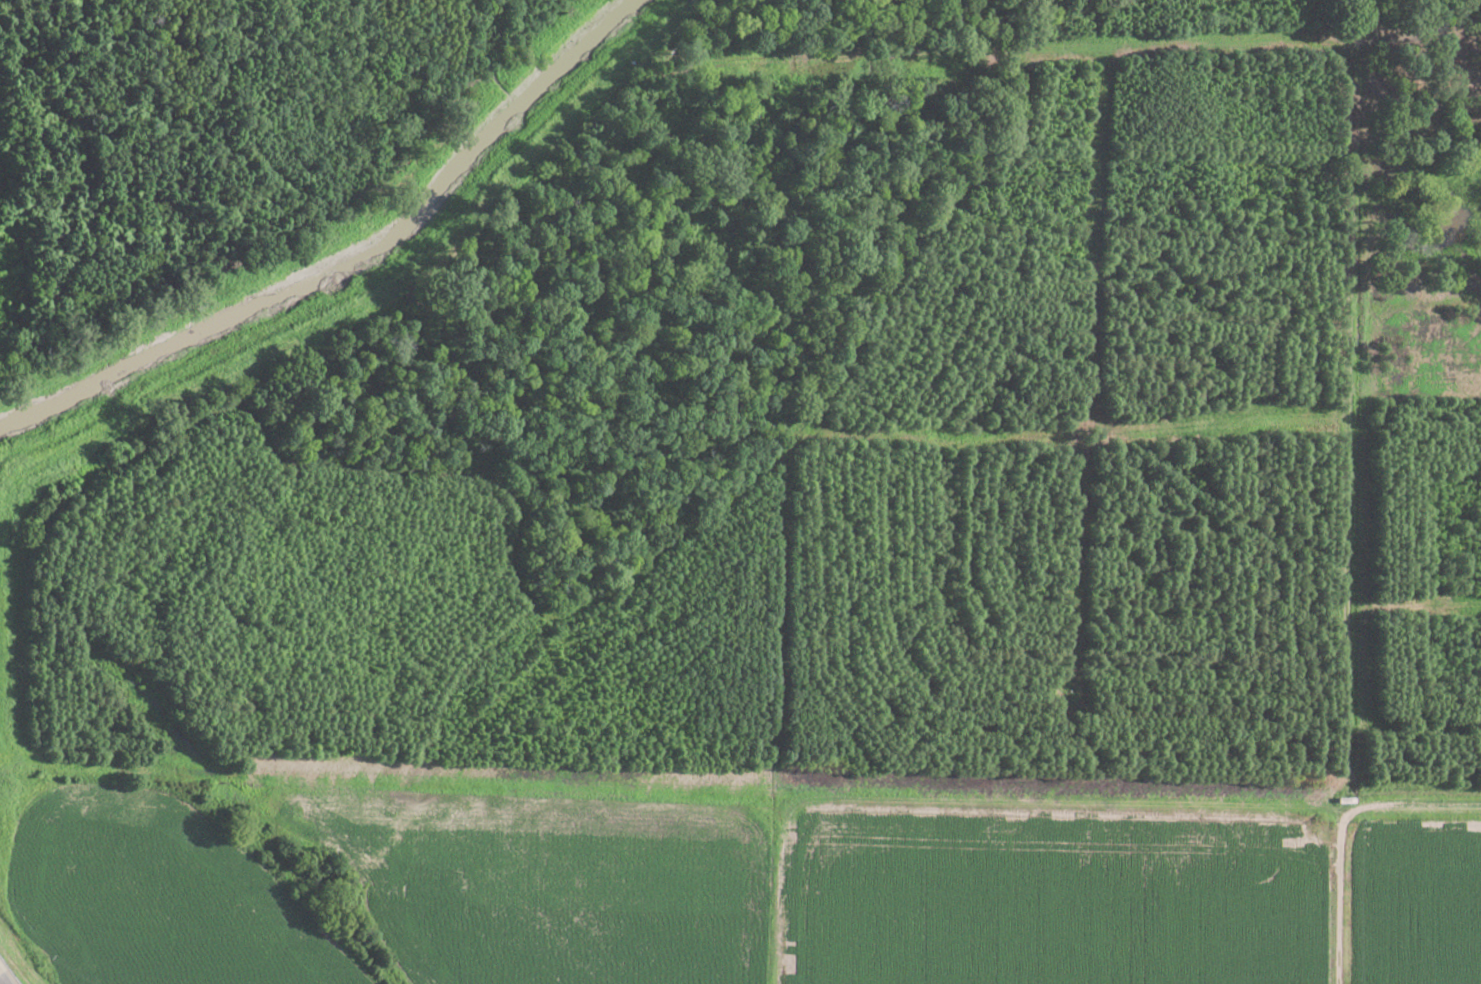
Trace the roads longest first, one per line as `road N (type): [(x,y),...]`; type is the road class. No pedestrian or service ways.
road 1 (track): [(1346,983),(1348,794),(1480,795)]

